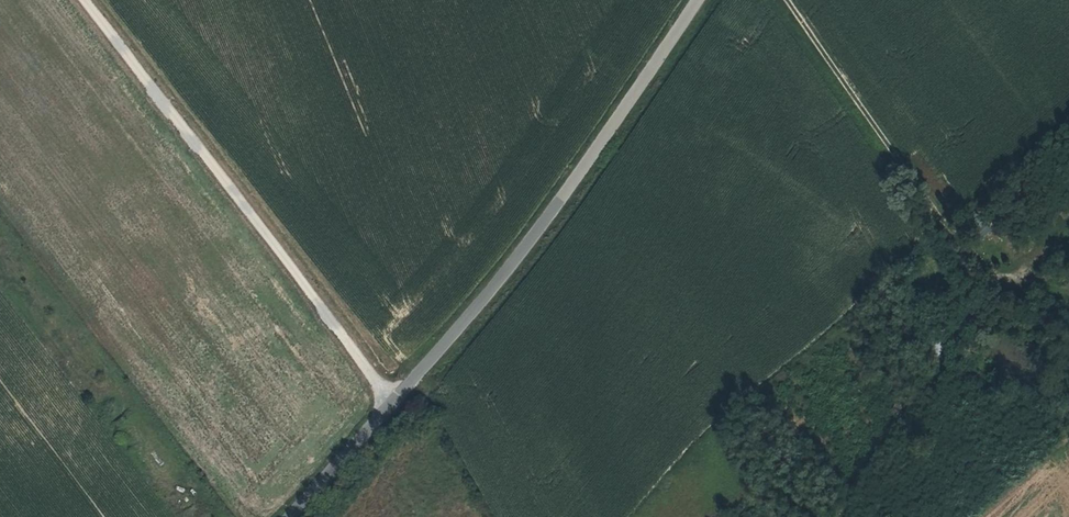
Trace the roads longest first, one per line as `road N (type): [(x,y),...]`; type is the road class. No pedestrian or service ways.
road 1 (unclassified): [(703,0),(510,268),(303,516)]
road 2 (track): [(394,407),(82,0)]
road 3 (track): [(785,0),(978,264)]

